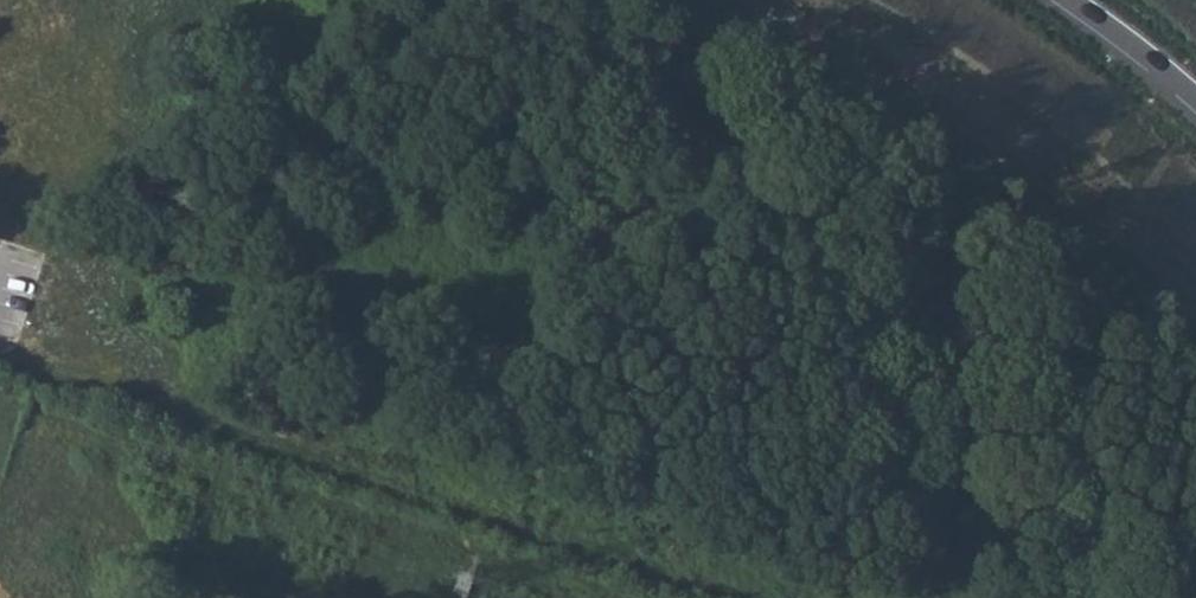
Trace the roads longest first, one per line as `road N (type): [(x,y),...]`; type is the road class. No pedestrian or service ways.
road 1 (motorway): [(1073,0),(1195,94)]

